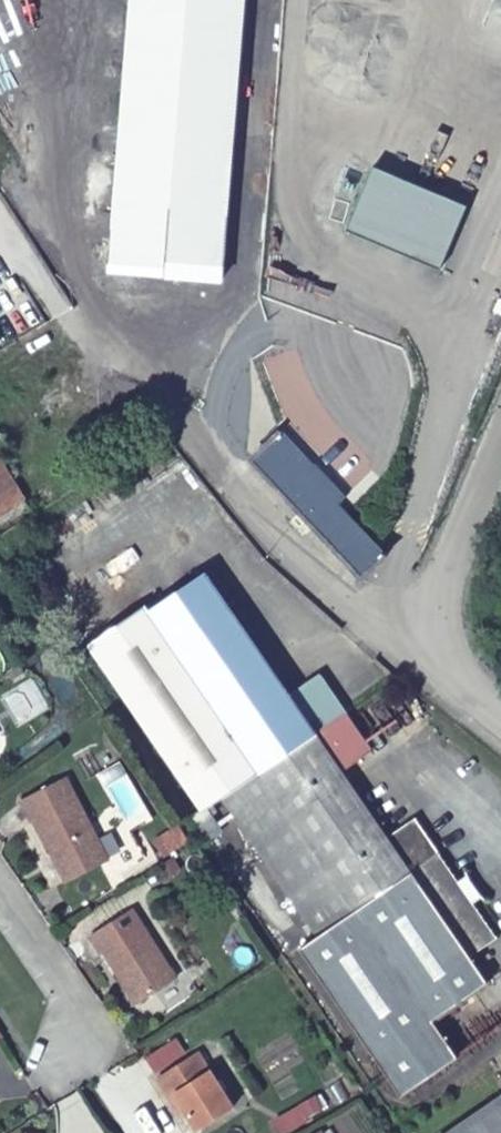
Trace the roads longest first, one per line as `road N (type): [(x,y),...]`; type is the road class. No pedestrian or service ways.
road 1 (residential): [(457,674),(292,550),(239,488)]
road 2 (residential): [(457,674),(445,596),(500,460)]
road 3 (residential): [(0,894),(73,1005),(75,1050)]

